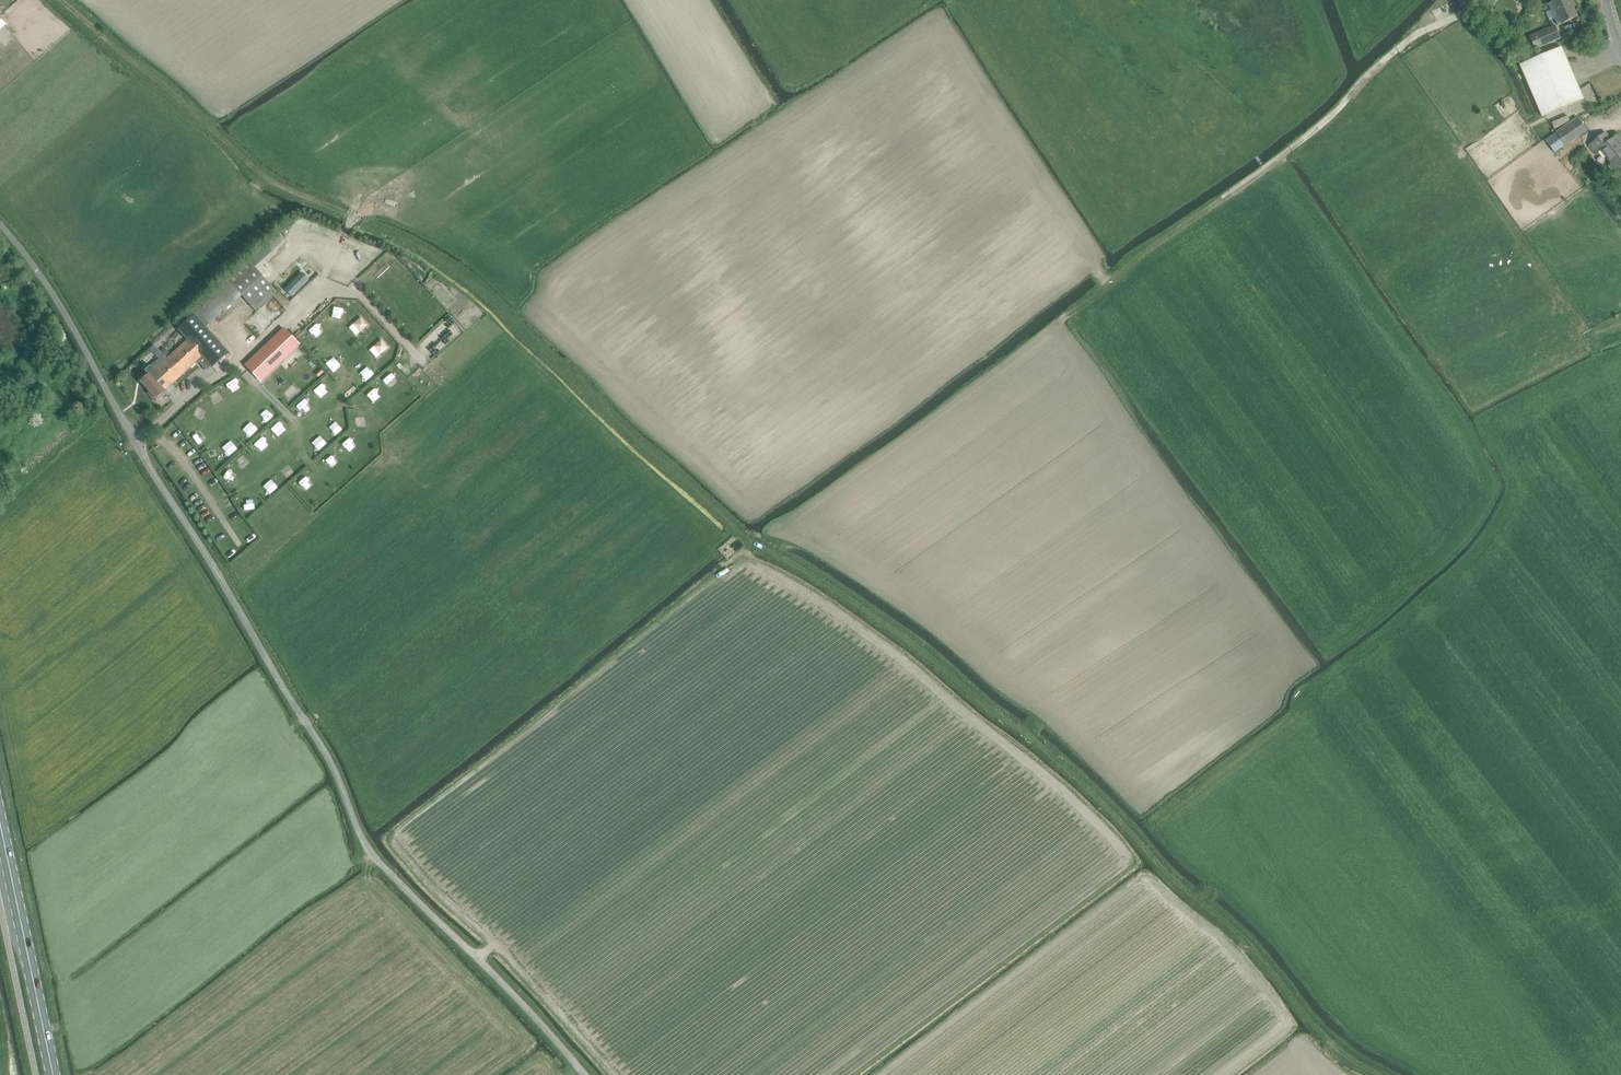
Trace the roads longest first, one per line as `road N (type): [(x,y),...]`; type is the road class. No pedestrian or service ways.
road 1 (track): [(1199,900),(1080,784),(932,658),(751,541),(444,263),(261,174),(61,0)]
road 2 (unclassified): [(586,1074),(372,853),(336,773),(68,318),(0,226)]
road 3 (track): [(981,353),(996,372),(1139,255),(1329,118),(1416,33),(1477,0)]
road 4 (primary): [(54,1074),(0,821)]
road 5 (track): [(1378,1074),(1340,1053),(1199,900)]

